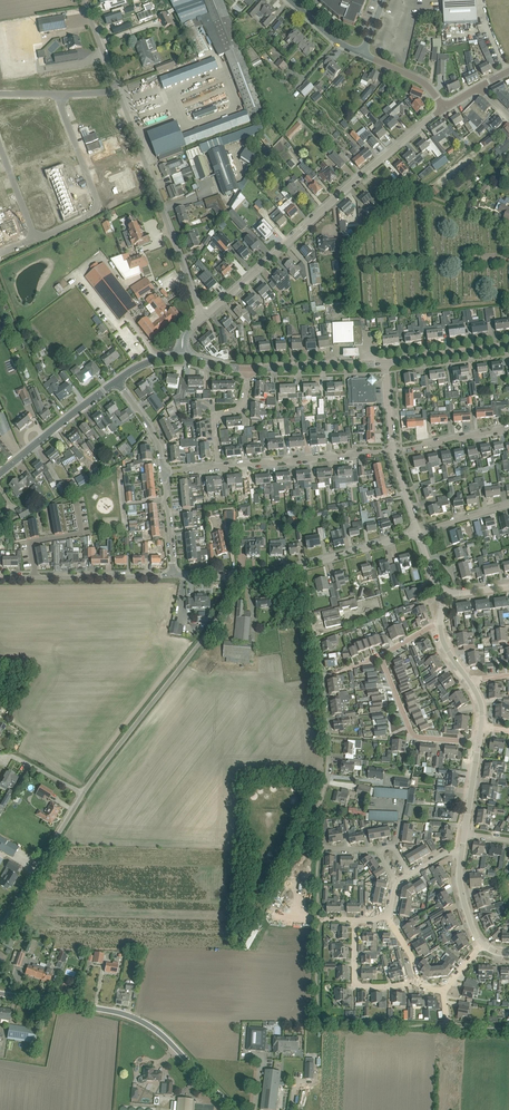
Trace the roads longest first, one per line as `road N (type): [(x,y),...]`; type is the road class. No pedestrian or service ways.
road 1 (unclassified): [(202,317),(444,109)]
road 2 (unclassified): [(233,1109),(163,1036),(132,1017),(0,995)]
road 3 (unclassified): [(82,793),(211,629),(231,576)]
road 4 (unclassified): [(202,317),(118,92)]
road 5 (residential): [(35,239),(100,207),(58,94)]
road 6 (residential): [(218,467),(392,451)]
road 7 (unclassified): [(0,930),(82,793)]
road 8 (residential): [(478,743),(415,736),(381,656)]
road 9 (tertiary): [(0,473),(116,381)]
road 10 (residential): [(315,815),(329,755),(319,675)]
road 11 (tertiary): [(248,368),(386,363)]
road 12 (residential): [(36,577),(174,576)]
road 13 (residential): [(416,981),(353,988),(354,920)]
road 14 (tertiary): [(386,363),(508,347)]

